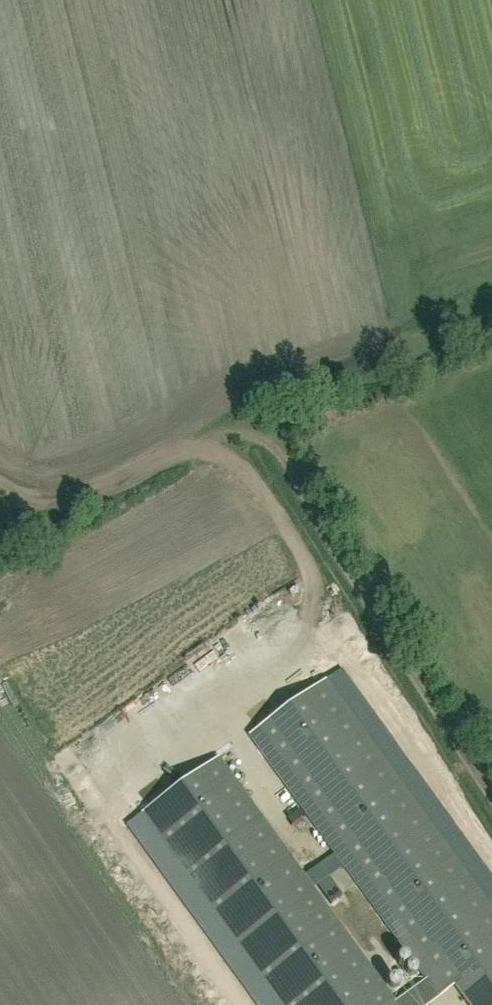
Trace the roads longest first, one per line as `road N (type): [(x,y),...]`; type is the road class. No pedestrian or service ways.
road 1 (track): [(200,451),(246,430),(283,445),(491,782)]
road 2 (track): [(0,481),(23,501),(52,508),(117,488),(181,455),(200,451),(242,468),(302,549),(322,599),(314,654)]

